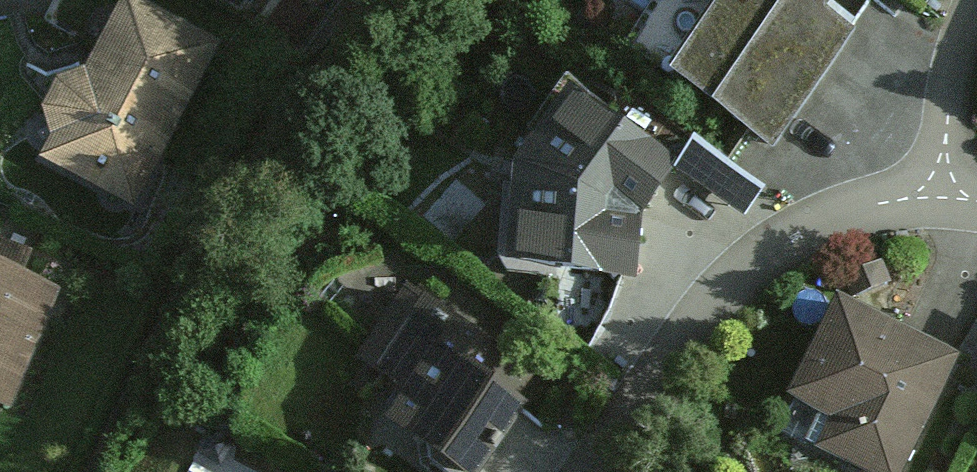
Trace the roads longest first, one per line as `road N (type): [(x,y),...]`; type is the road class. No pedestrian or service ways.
road 1 (residential): [(946,194),(863,205),(759,260),(598,471)]
road 2 (residential): [(946,194),(962,53),(976,13)]

